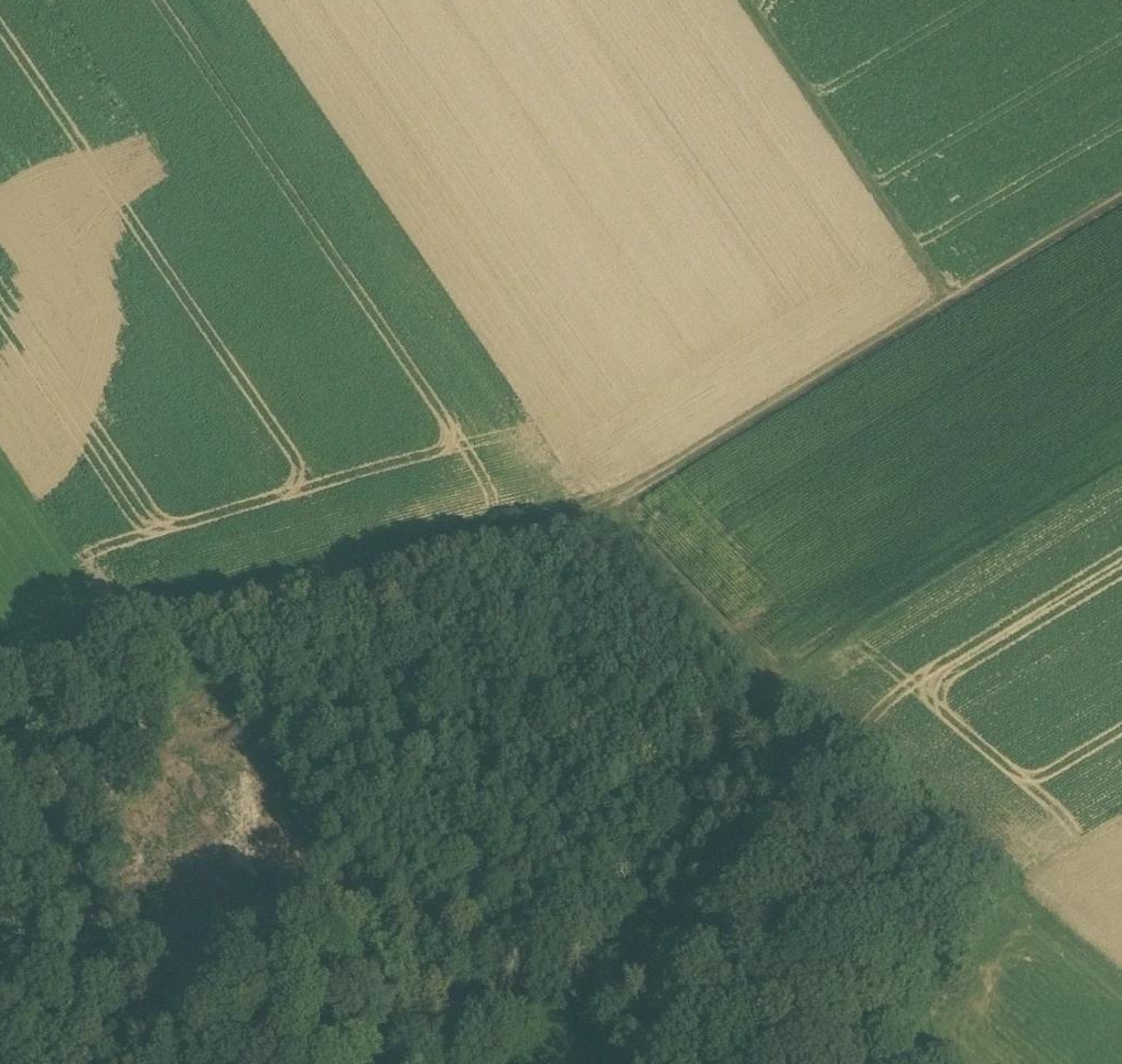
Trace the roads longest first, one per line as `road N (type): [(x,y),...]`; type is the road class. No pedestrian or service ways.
road 1 (track): [(0,692),(324,590),(621,519),(820,721),(995,878)]
road 2 (track): [(621,519),(950,301),(1121,200)]
road 3 (track): [(746,0),(950,301)]
road 4 (track): [(995,878),(884,1020),(937,1063)]
road 5 (track): [(1121,982),(995,878)]

